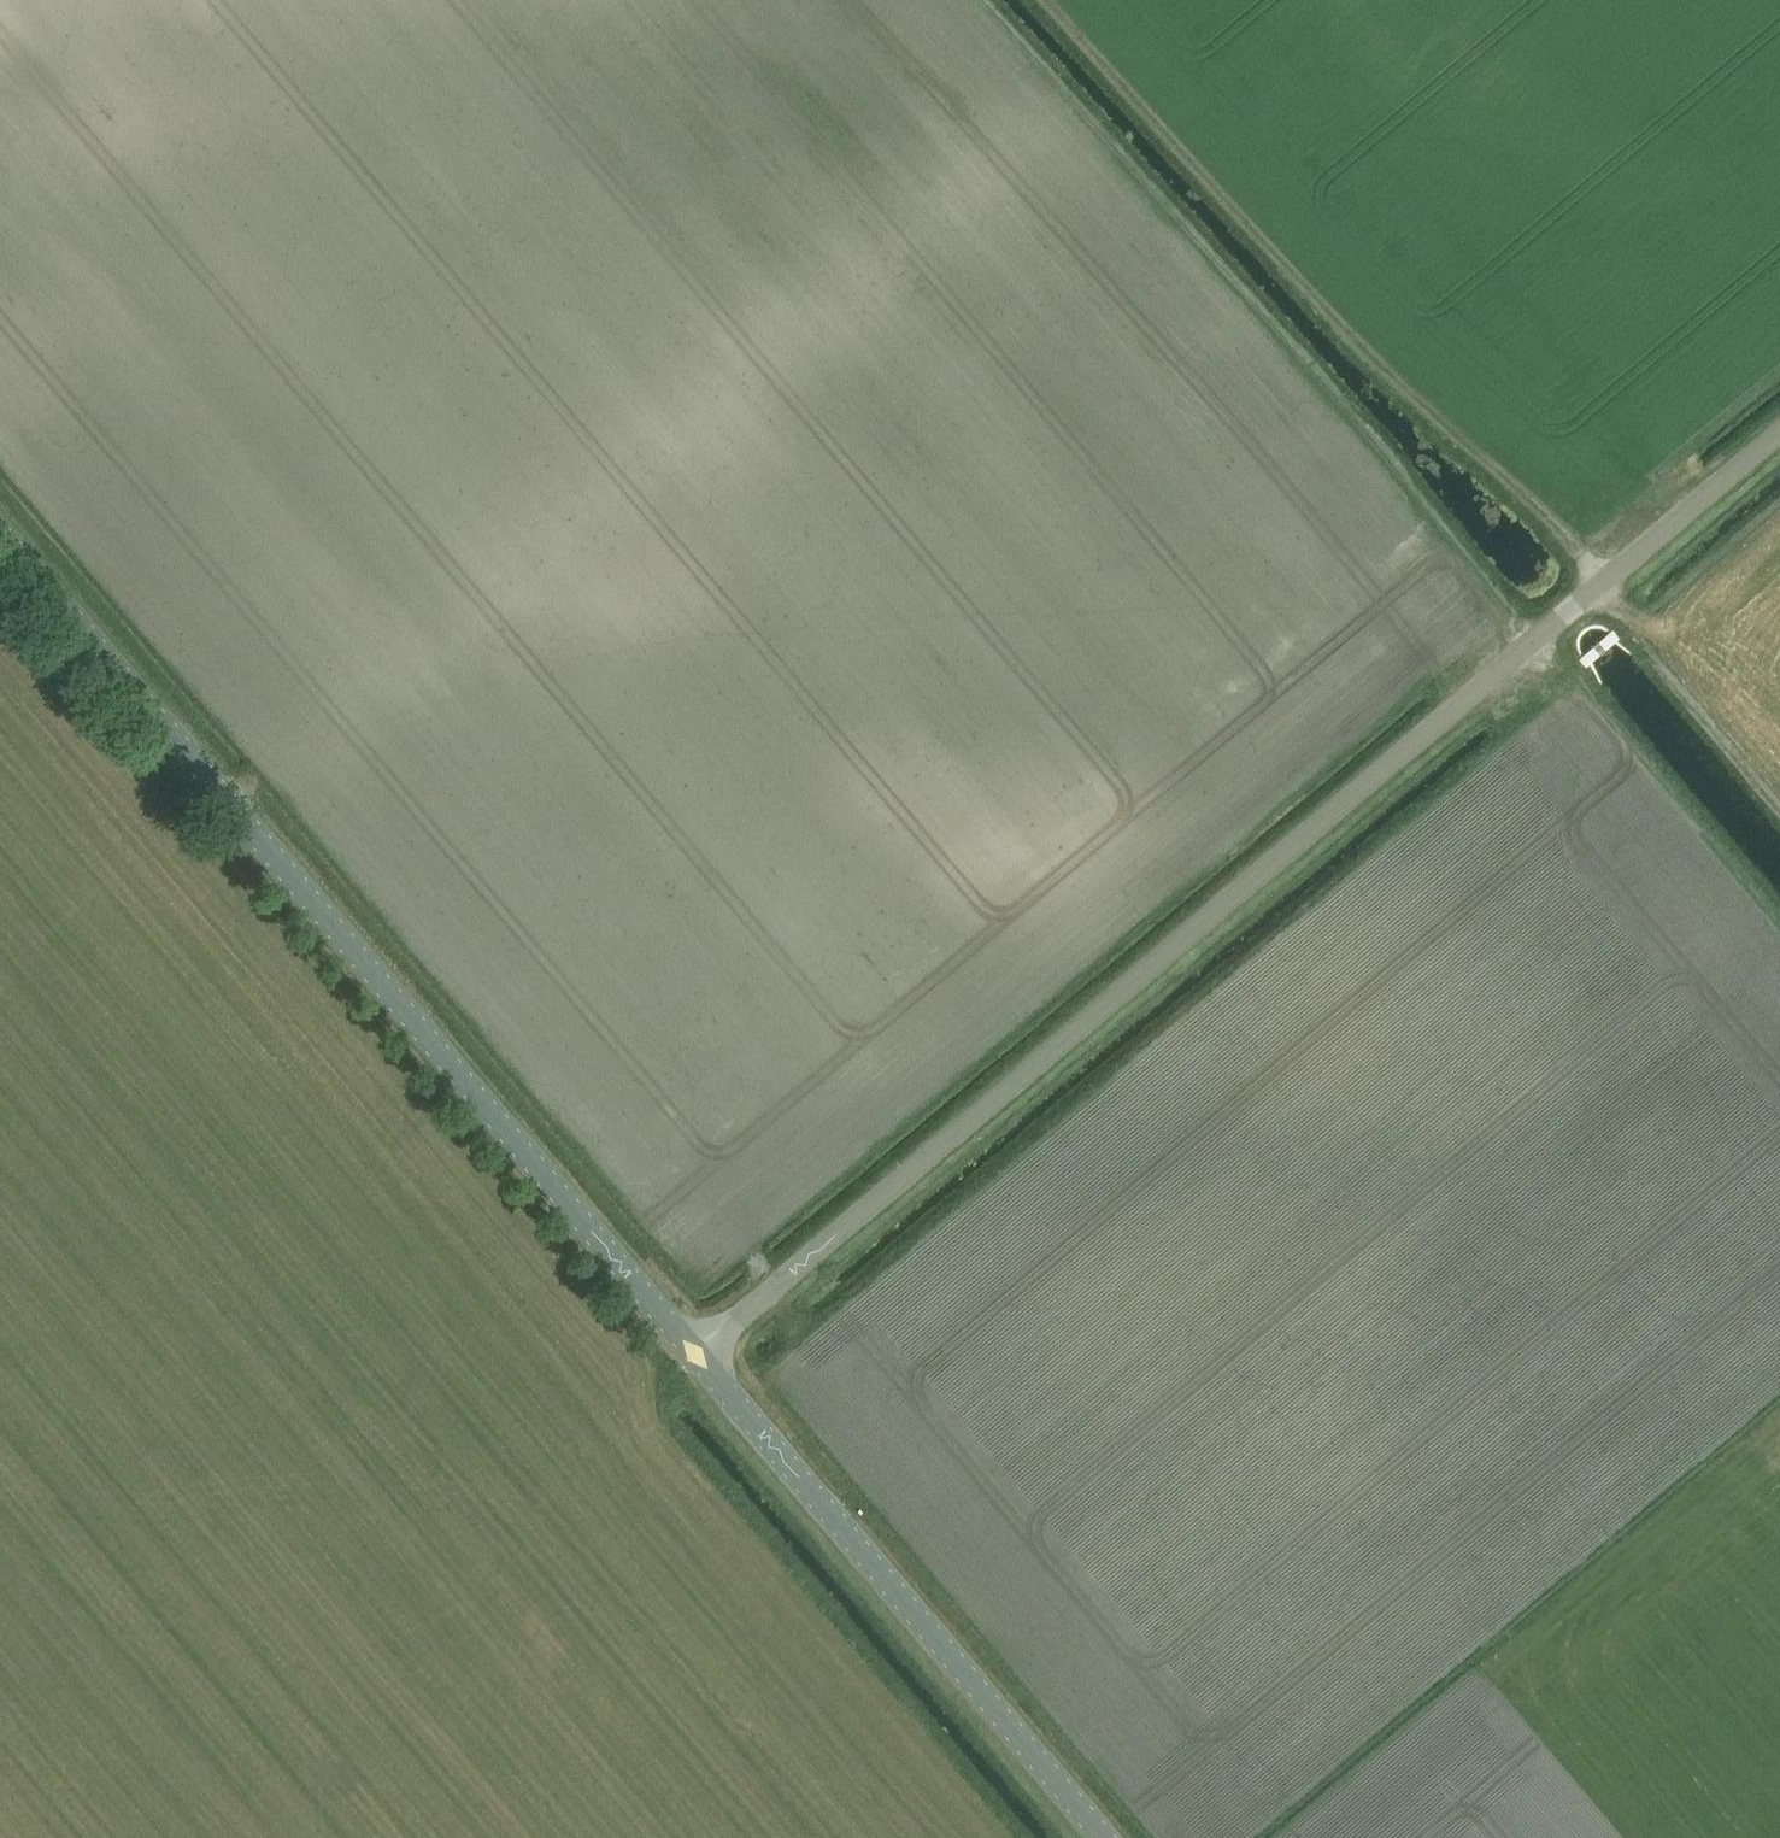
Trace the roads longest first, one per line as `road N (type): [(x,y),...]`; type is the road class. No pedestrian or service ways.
road 1 (unclassified): [(692,1351),(1779,427)]
road 2 (tertiary): [(692,1351),(0,530)]
road 3 (tertiary): [(1106,1837),(692,1351)]

